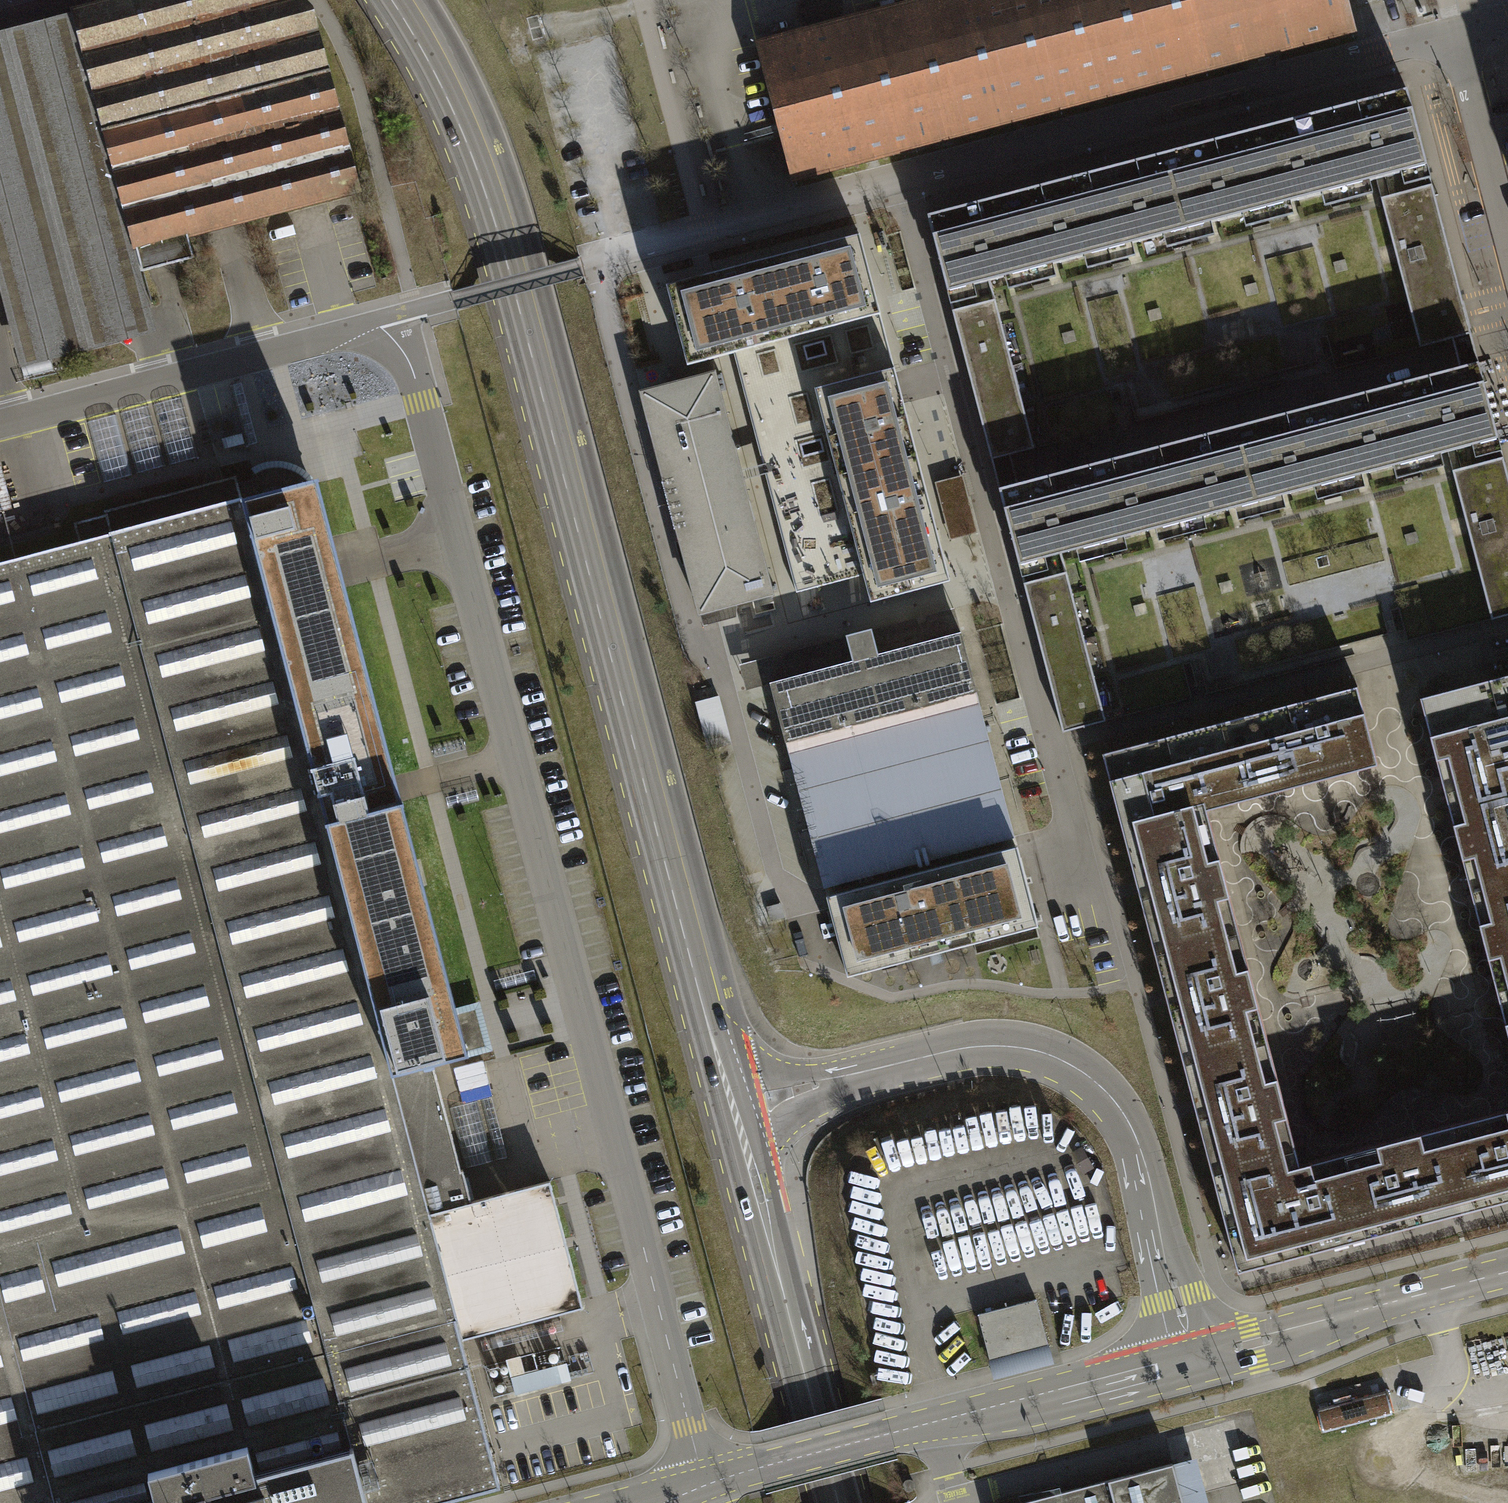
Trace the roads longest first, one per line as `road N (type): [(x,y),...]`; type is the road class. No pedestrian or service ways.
road 1 (residential): [(399,315),(703,1485)]
road 2 (secondary): [(401,0),(468,123),(521,291),(734,1101)]
road 3 (residential): [(1450,34),(772,214)]
road 4 (secondary): [(734,1101),(963,1048),(1024,1048),(1068,1063),(1108,1093),(1137,1139),(1194,1355)]
road 5 (secondary): [(703,1485),(1194,1355)]
road 6 (secondary): [(734,1101),(839,1502)]
road 7 (residential): [(0,421),(399,315)]
road 8 (secondary): [(1194,1355),(1507,1272)]
road 9 (residential): [(1450,34),(1507,252)]
road 10 (residential): [(772,214),(582,267)]

